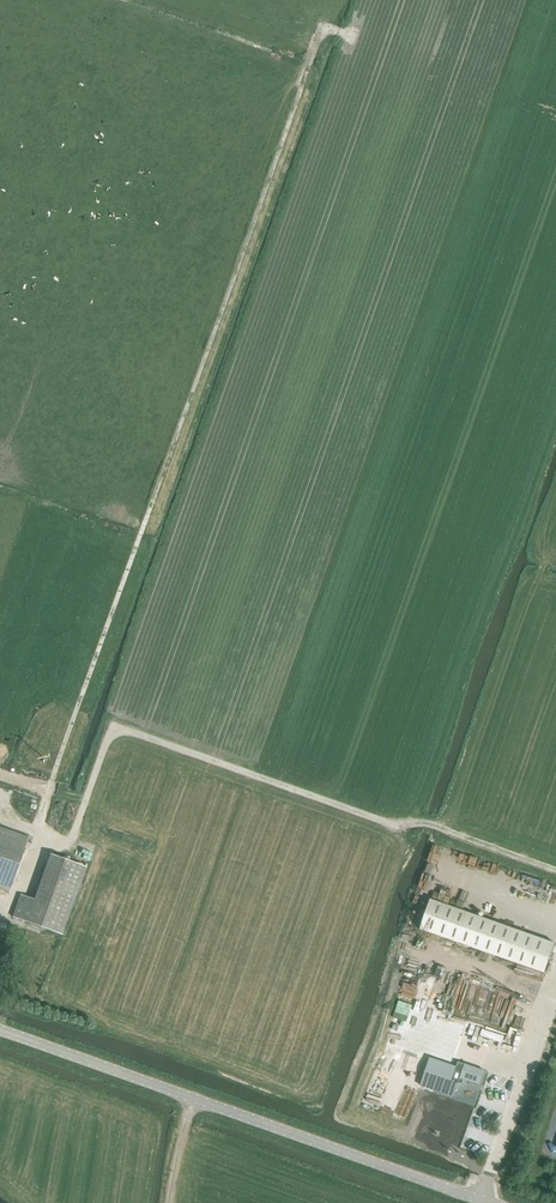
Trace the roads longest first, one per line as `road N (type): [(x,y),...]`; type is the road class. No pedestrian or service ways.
road 1 (tertiary): [(489,1202),(0,1032)]

